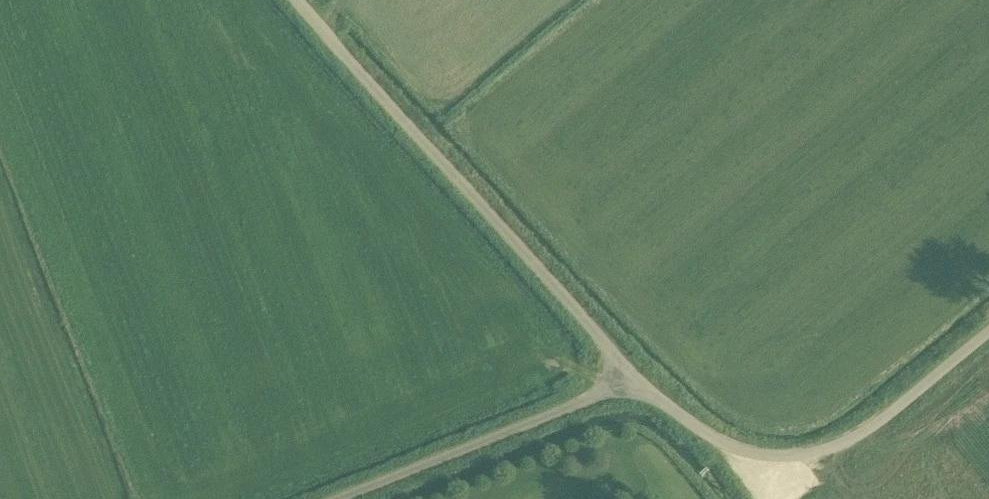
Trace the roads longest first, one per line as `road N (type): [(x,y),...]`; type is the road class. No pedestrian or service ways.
road 1 (unclassified): [(313,0),(631,380)]
road 2 (unclassified): [(631,380),(722,444),(780,456),(844,443),(988,329)]
road 3 (unclassified): [(338,498),(631,380)]

